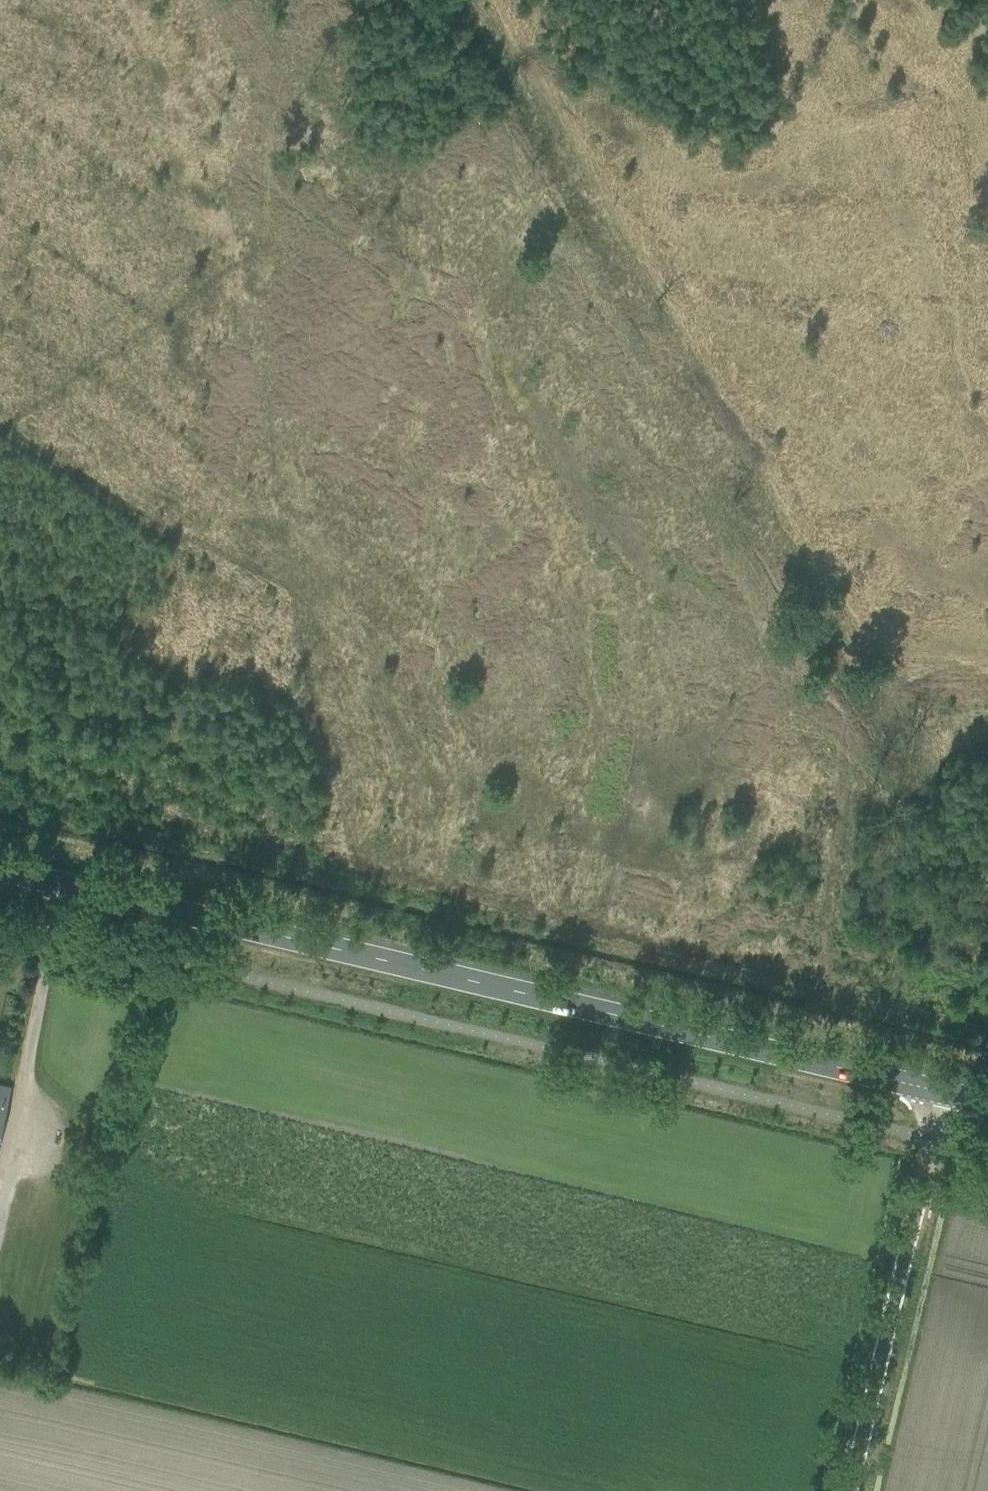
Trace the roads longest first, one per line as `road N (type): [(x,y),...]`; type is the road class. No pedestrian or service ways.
road 1 (tertiary): [(957,1097),(0,871)]
road 2 (unclassified): [(863,1490),(957,1097)]

